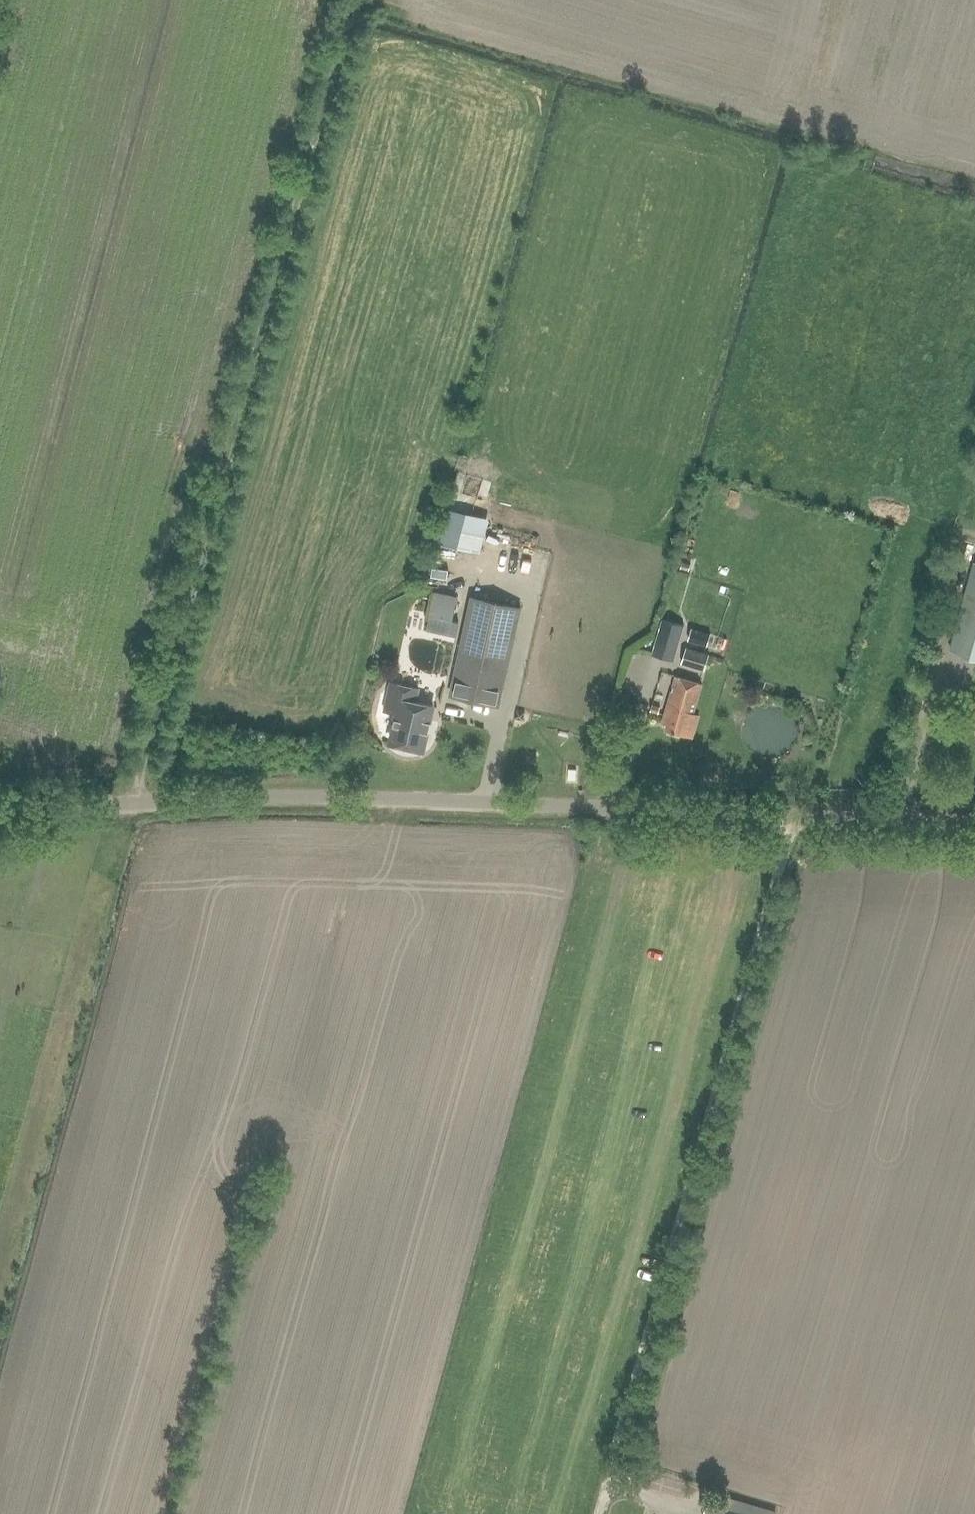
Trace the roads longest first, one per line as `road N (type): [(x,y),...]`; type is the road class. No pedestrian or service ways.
road 1 (track): [(137,801),(357,0)]
road 2 (unclassified): [(794,815),(304,797),(0,813)]
road 3 (residential): [(794,815),(607,1484)]
road 4 (unclassified): [(974,823),(794,815)]

